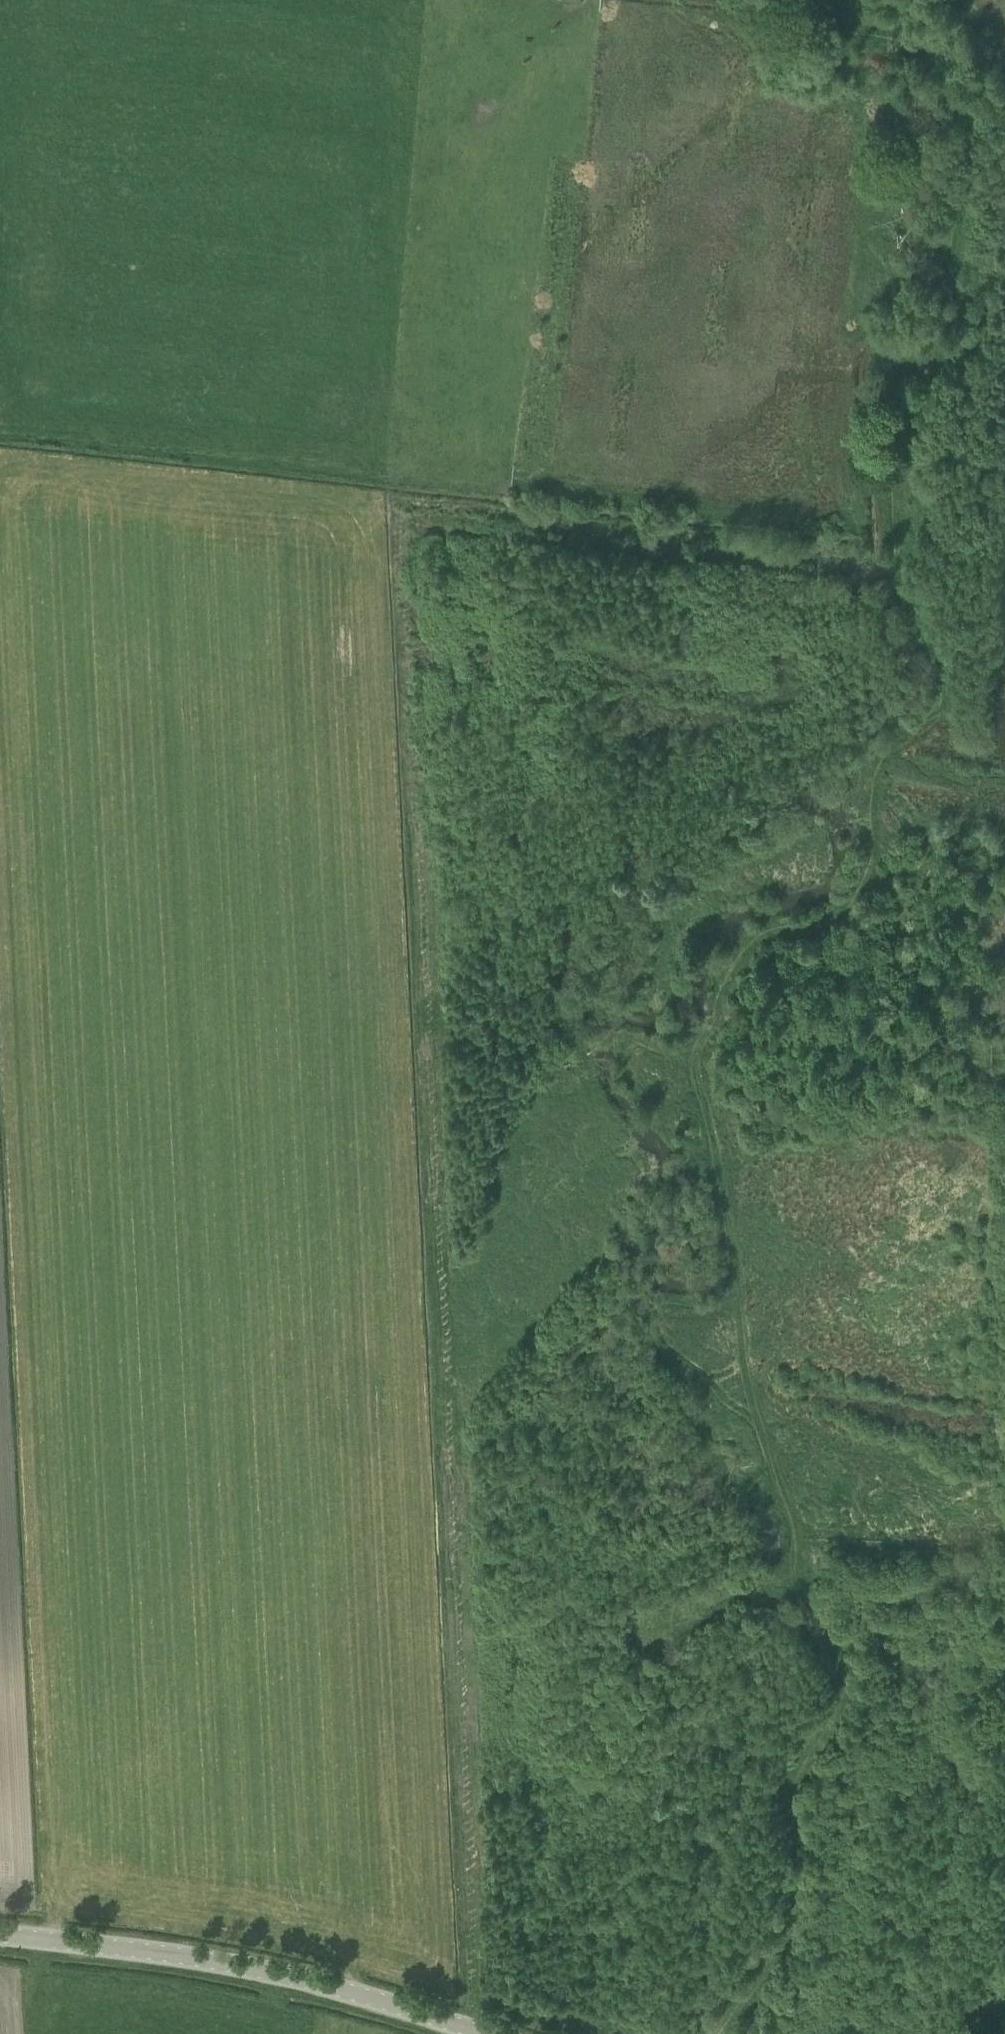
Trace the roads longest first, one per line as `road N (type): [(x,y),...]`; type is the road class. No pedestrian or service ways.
road 1 (unclassified): [(486,2033),(235,1962),(0,1932)]

